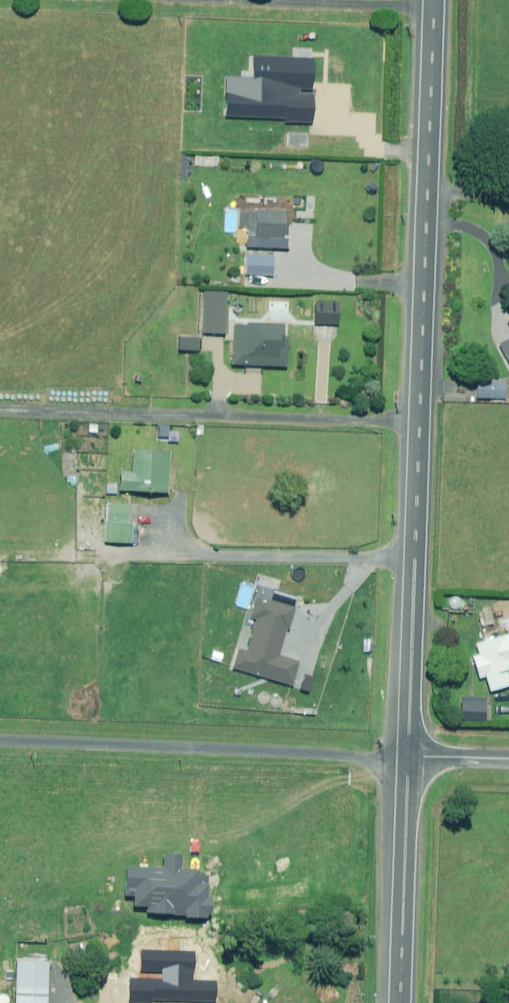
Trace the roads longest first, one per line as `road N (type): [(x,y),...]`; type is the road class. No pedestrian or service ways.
road 1 (tertiary): [(409,757),(434,12)]
road 2 (residential): [(434,12),(151,0)]
road 3 (tertiary): [(402,1002),(409,757)]

